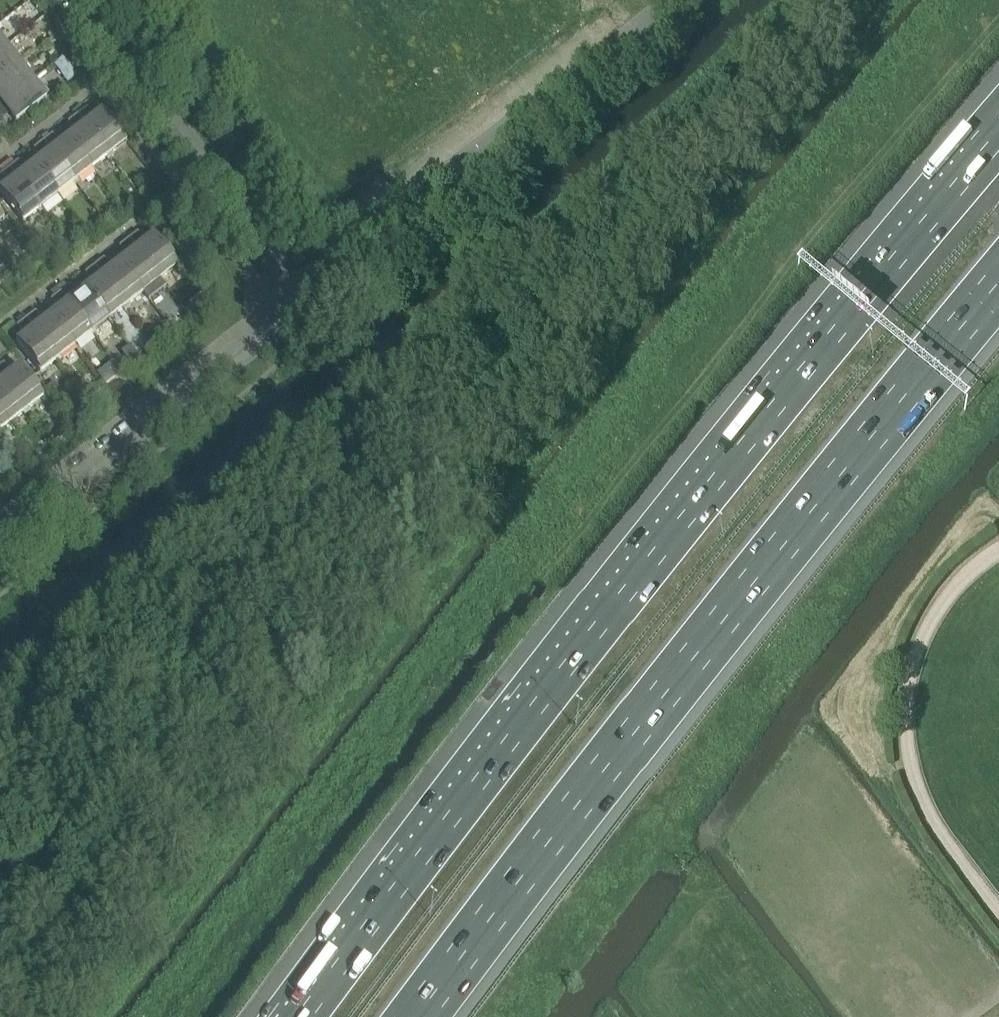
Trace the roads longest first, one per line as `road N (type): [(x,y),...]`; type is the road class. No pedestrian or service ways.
road 1 (motorway): [(998,129),(647,556),(296,1016)]
road 2 (motorway): [(415,1016),(998,280)]
road 3 (unclassified): [(0,540),(281,321),(291,304),(285,269),(75,0)]

